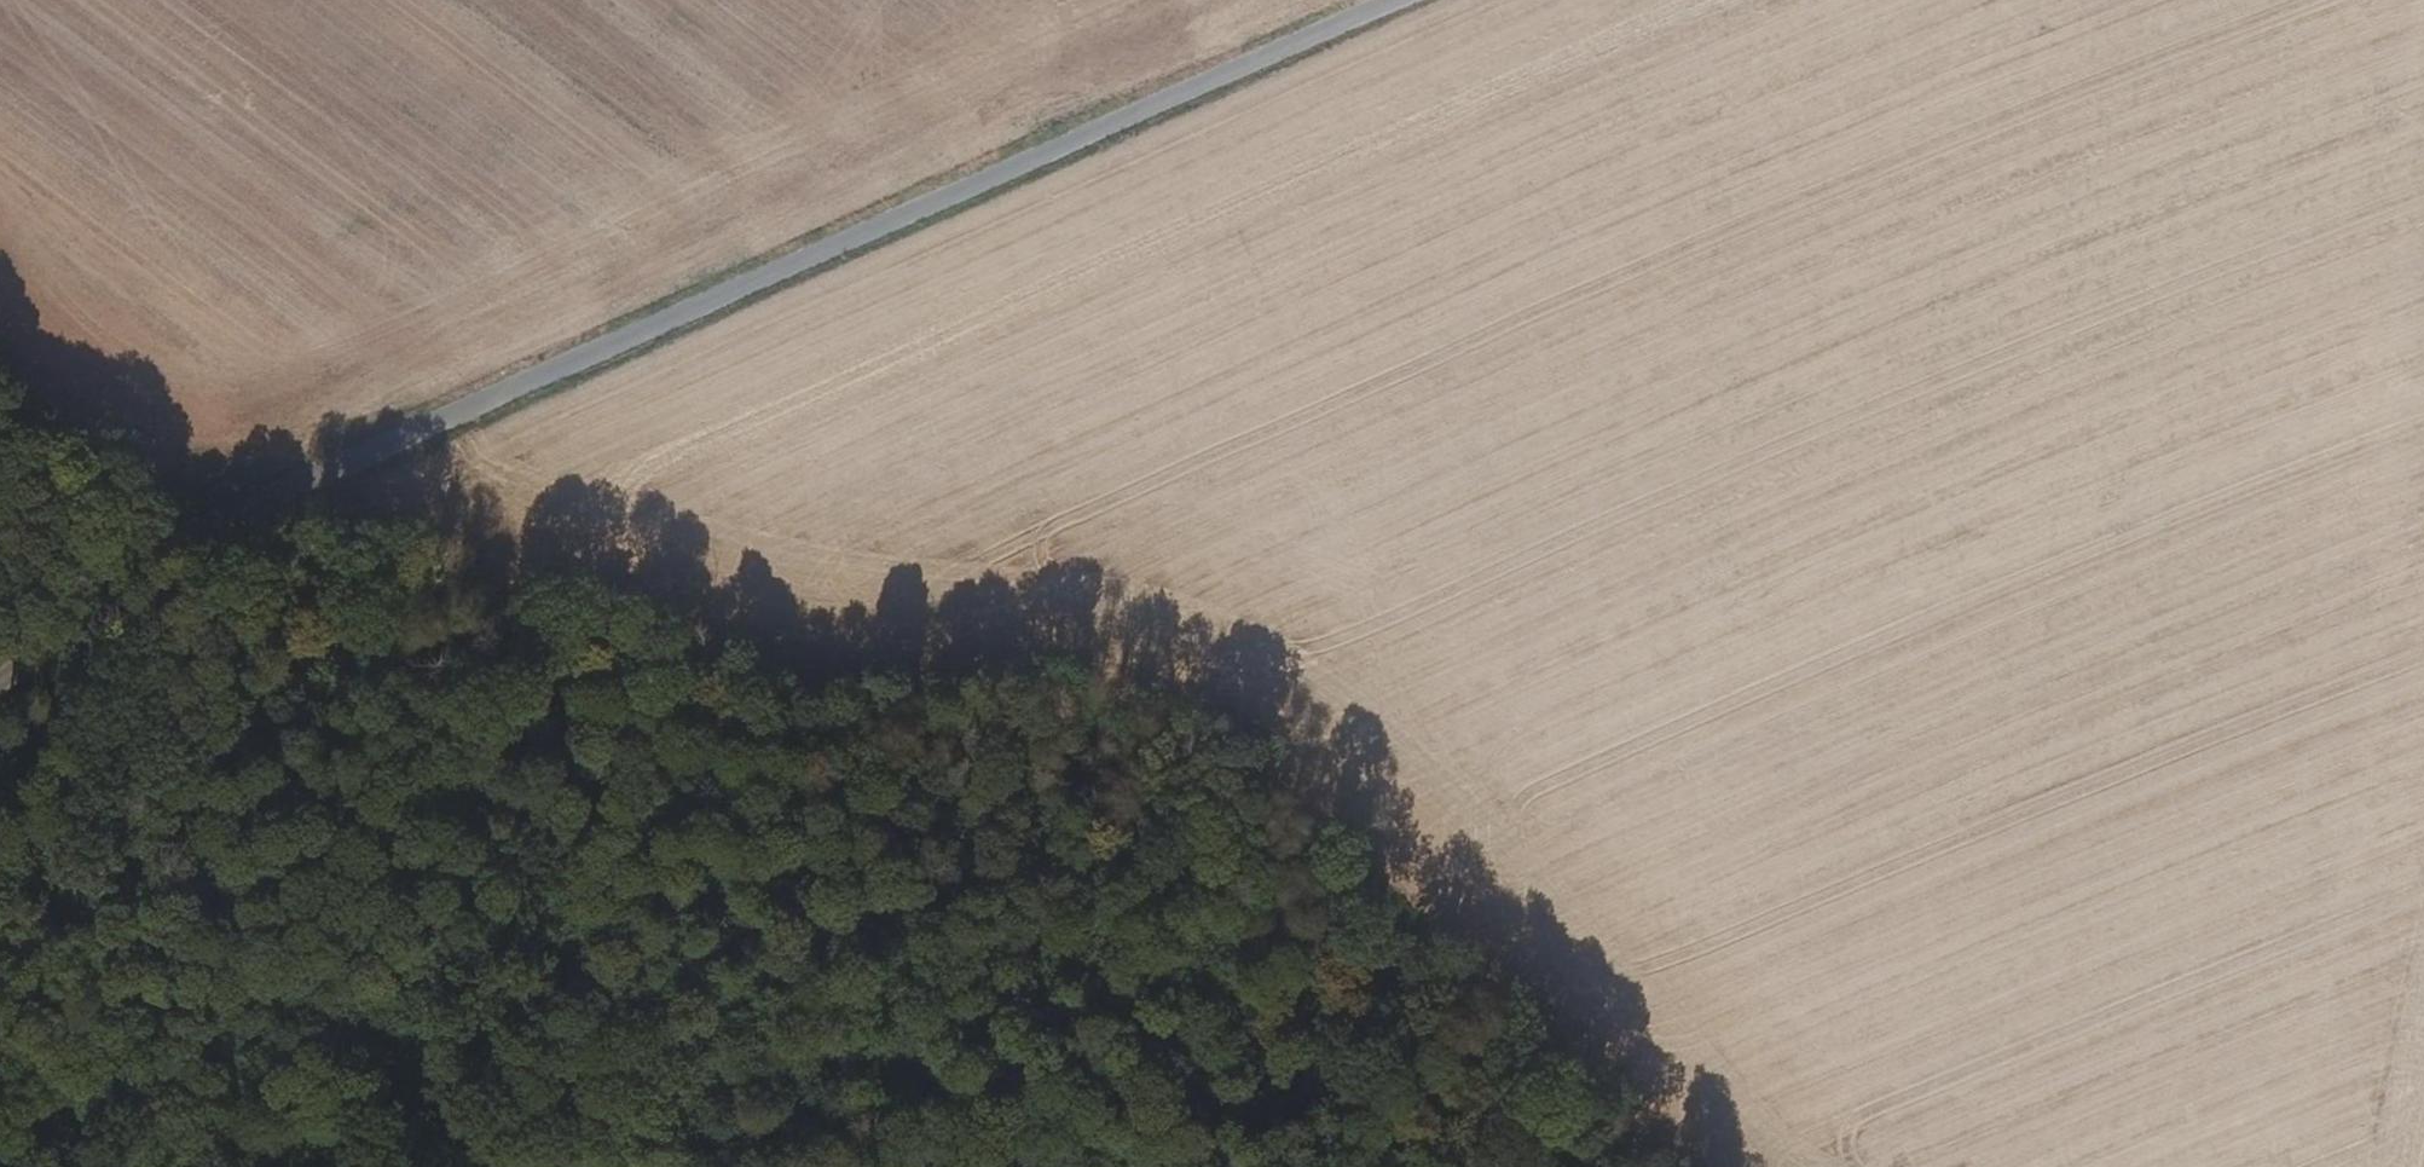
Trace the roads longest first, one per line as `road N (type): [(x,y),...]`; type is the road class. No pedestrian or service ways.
road 1 (track): [(1396,0),(144,552),(0,670)]

